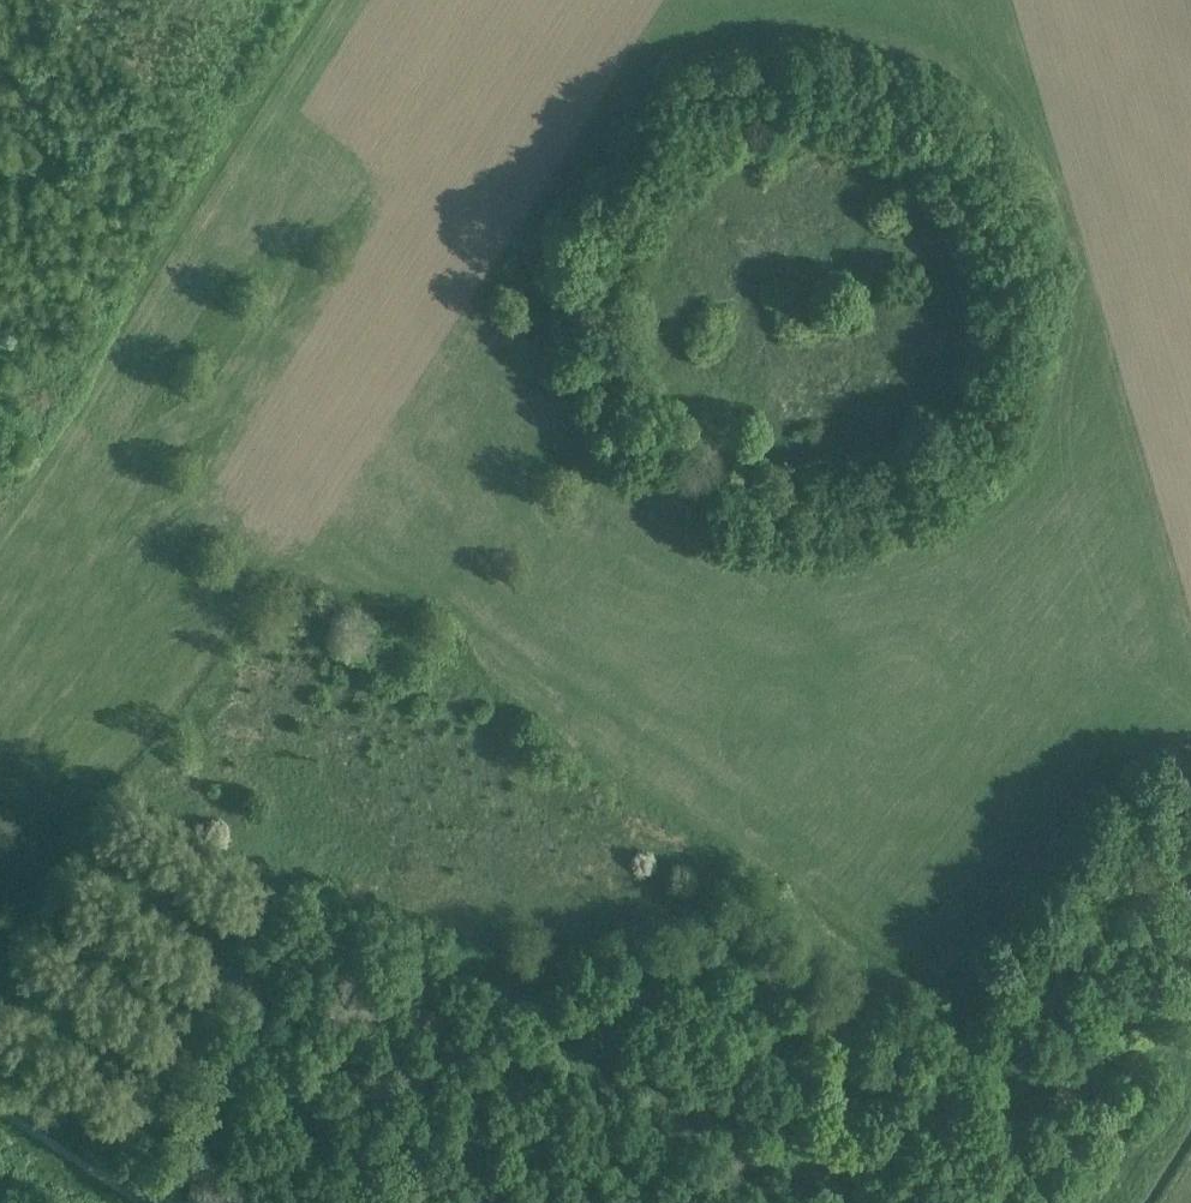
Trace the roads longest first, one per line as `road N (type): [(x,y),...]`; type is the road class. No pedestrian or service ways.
road 1 (track): [(0,541),(105,391),(348,0)]

